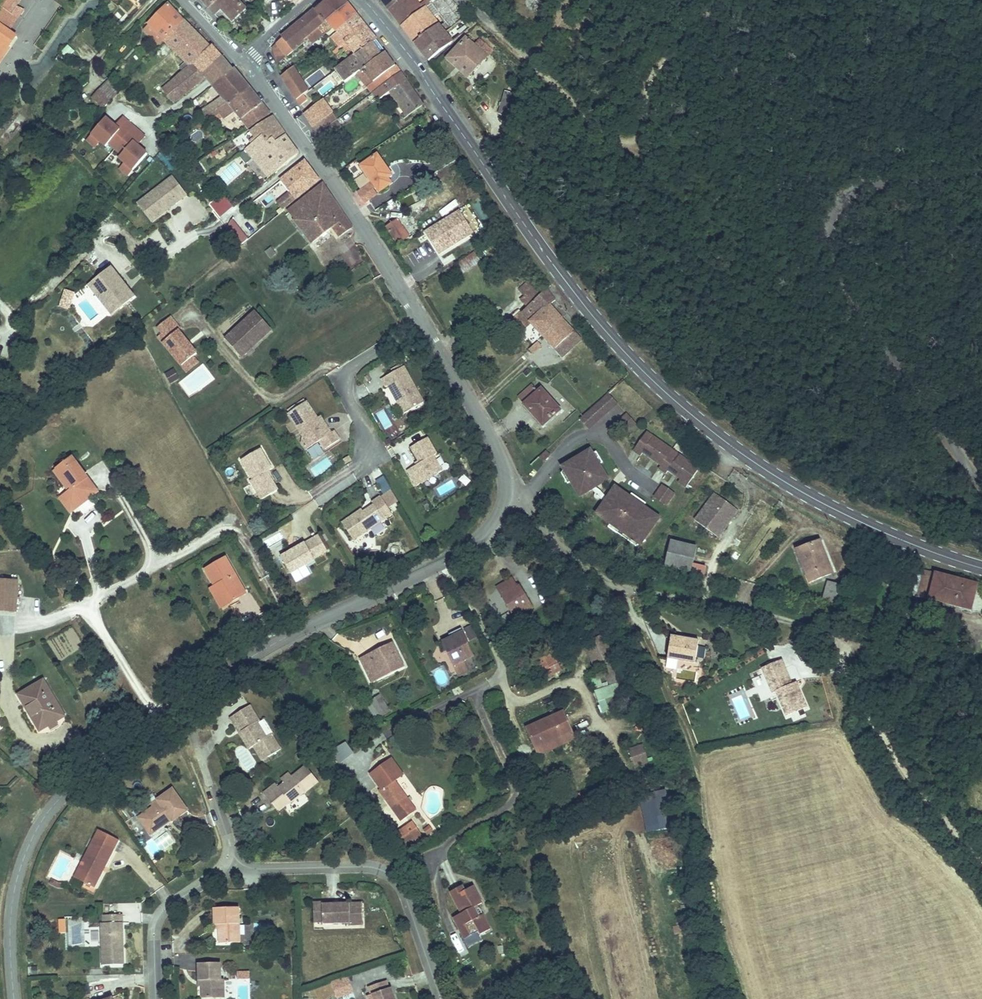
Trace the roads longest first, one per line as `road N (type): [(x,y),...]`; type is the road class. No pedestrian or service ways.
road 1 (secondary): [(981,567),(819,501),(741,451),(647,373),(546,253),(366,0)]
road 2 (residential): [(14,998),(9,912),(18,871),(37,830),(88,765),(192,697),(449,555),(481,533),(506,494)]
road 3 (residential): [(981,172),(861,193),(838,215),(832,242),(879,334),(981,488)]
road 4 (residential): [(506,494),(618,576),(667,580),(801,619),(838,653)]
road 5 (residential): [(422,318),(290,105),(240,51)]
road 6 (residential): [(237,858),(359,860),(397,872),(421,912),(448,998)]
road 7 (track): [(838,653),(894,751),(981,854)]
road 8 (residential): [(506,494),(488,434),(422,318)]
road 9 (residential): [(165,998),(163,914),(174,895),(237,858)]
road 10 (residential): [(422,318),(347,376),(370,454)]
road 11 (track): [(898,539),(894,635),(838,653)]

